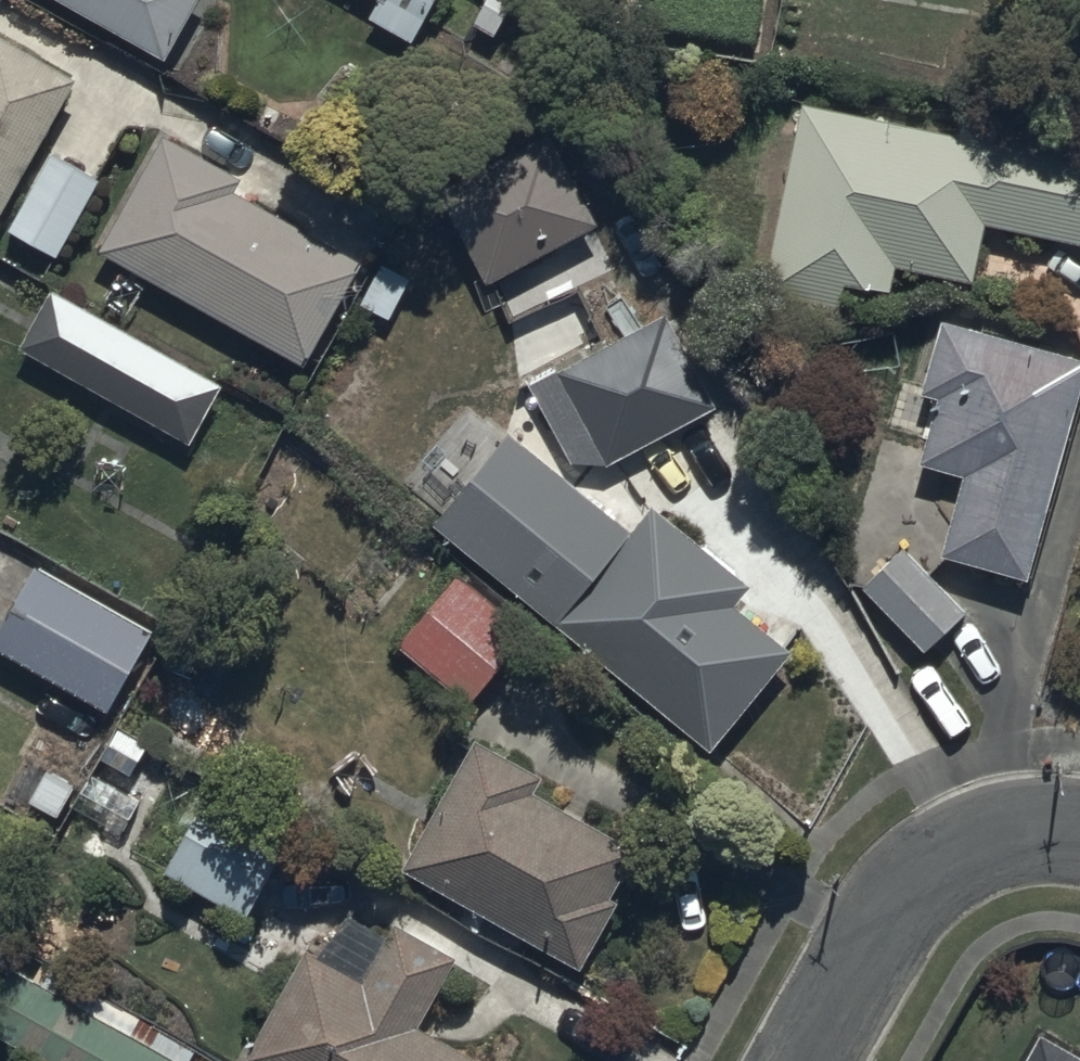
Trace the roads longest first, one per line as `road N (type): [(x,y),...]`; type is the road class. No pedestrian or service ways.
road 1 (residential): [(795,1060),(873,926),(945,851),(1053,825),(1079,832)]

